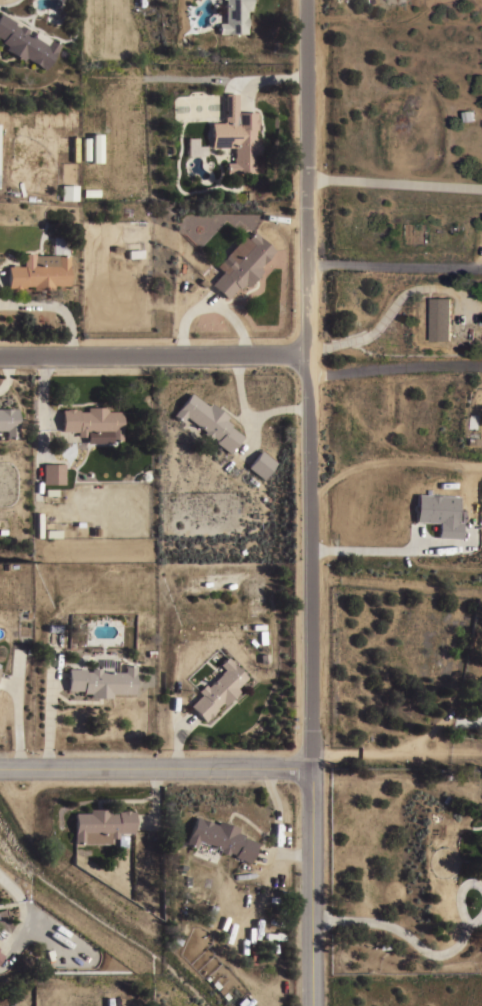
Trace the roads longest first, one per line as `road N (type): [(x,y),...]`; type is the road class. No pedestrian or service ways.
road 1 (residential): [(306,0),(313,1005)]
road 2 (residential): [(0,356),(310,354),(370,335),(399,298),(432,288),(458,293),(461,314)]
road 3 (residential): [(312,767),(0,767)]

